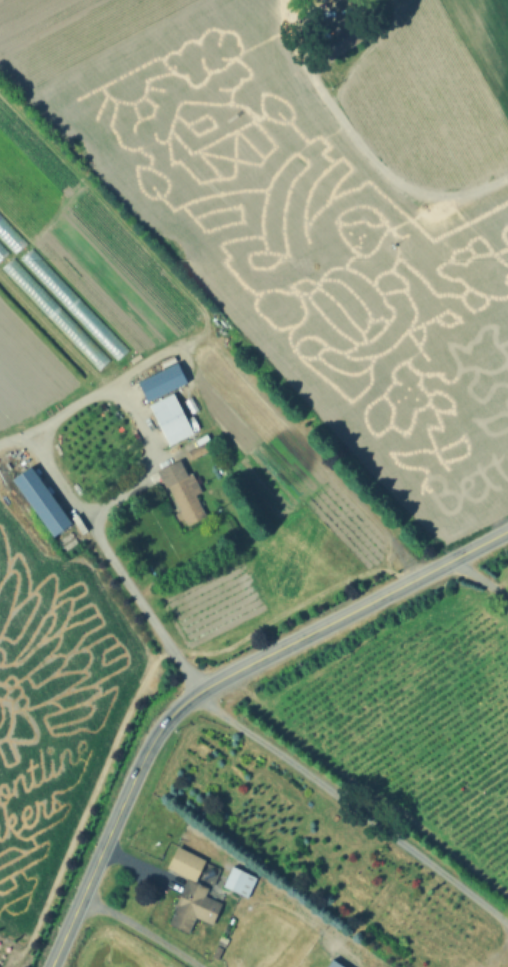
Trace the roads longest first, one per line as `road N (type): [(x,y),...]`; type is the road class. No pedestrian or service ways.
road 1 (tertiary): [(210,683),(507,529)]
road 2 (tertiary): [(51,966),(142,764)]

